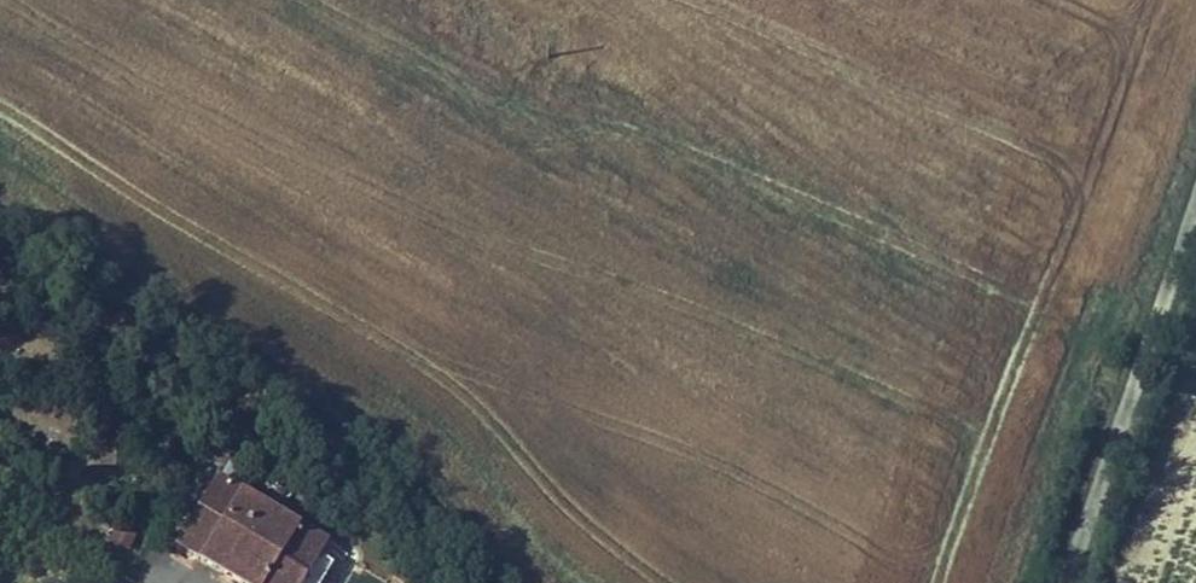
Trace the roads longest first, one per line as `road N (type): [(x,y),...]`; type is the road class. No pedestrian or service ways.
road 1 (unclassified): [(1195,194),(1062,582)]

